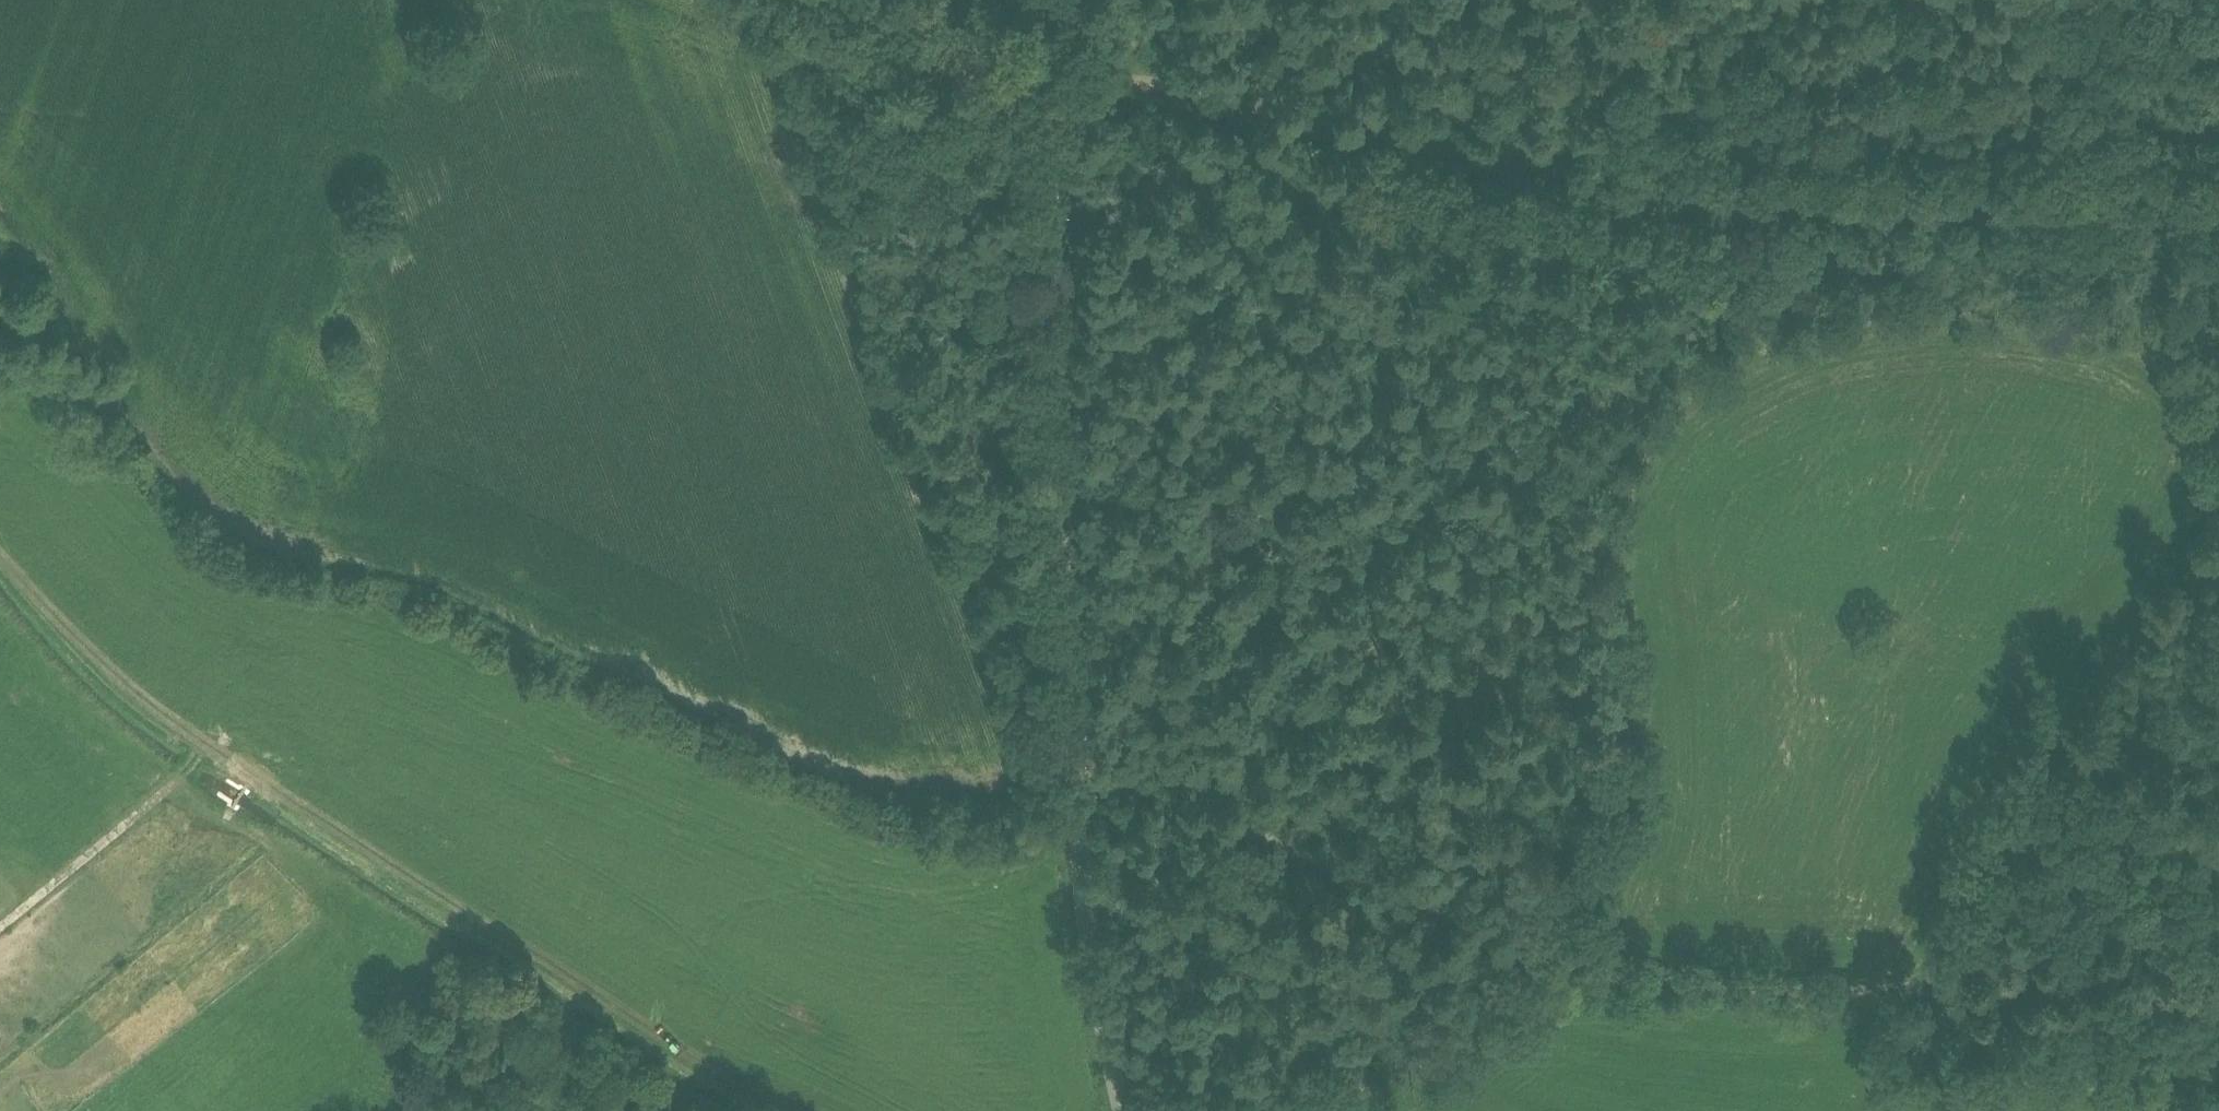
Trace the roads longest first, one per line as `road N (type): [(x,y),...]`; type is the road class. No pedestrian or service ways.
road 1 (track): [(1053,69),(1624,172),(2218,177)]
road 2 (unclassified): [(1053,69),(1079,824),(1090,949),(1125,1110)]

